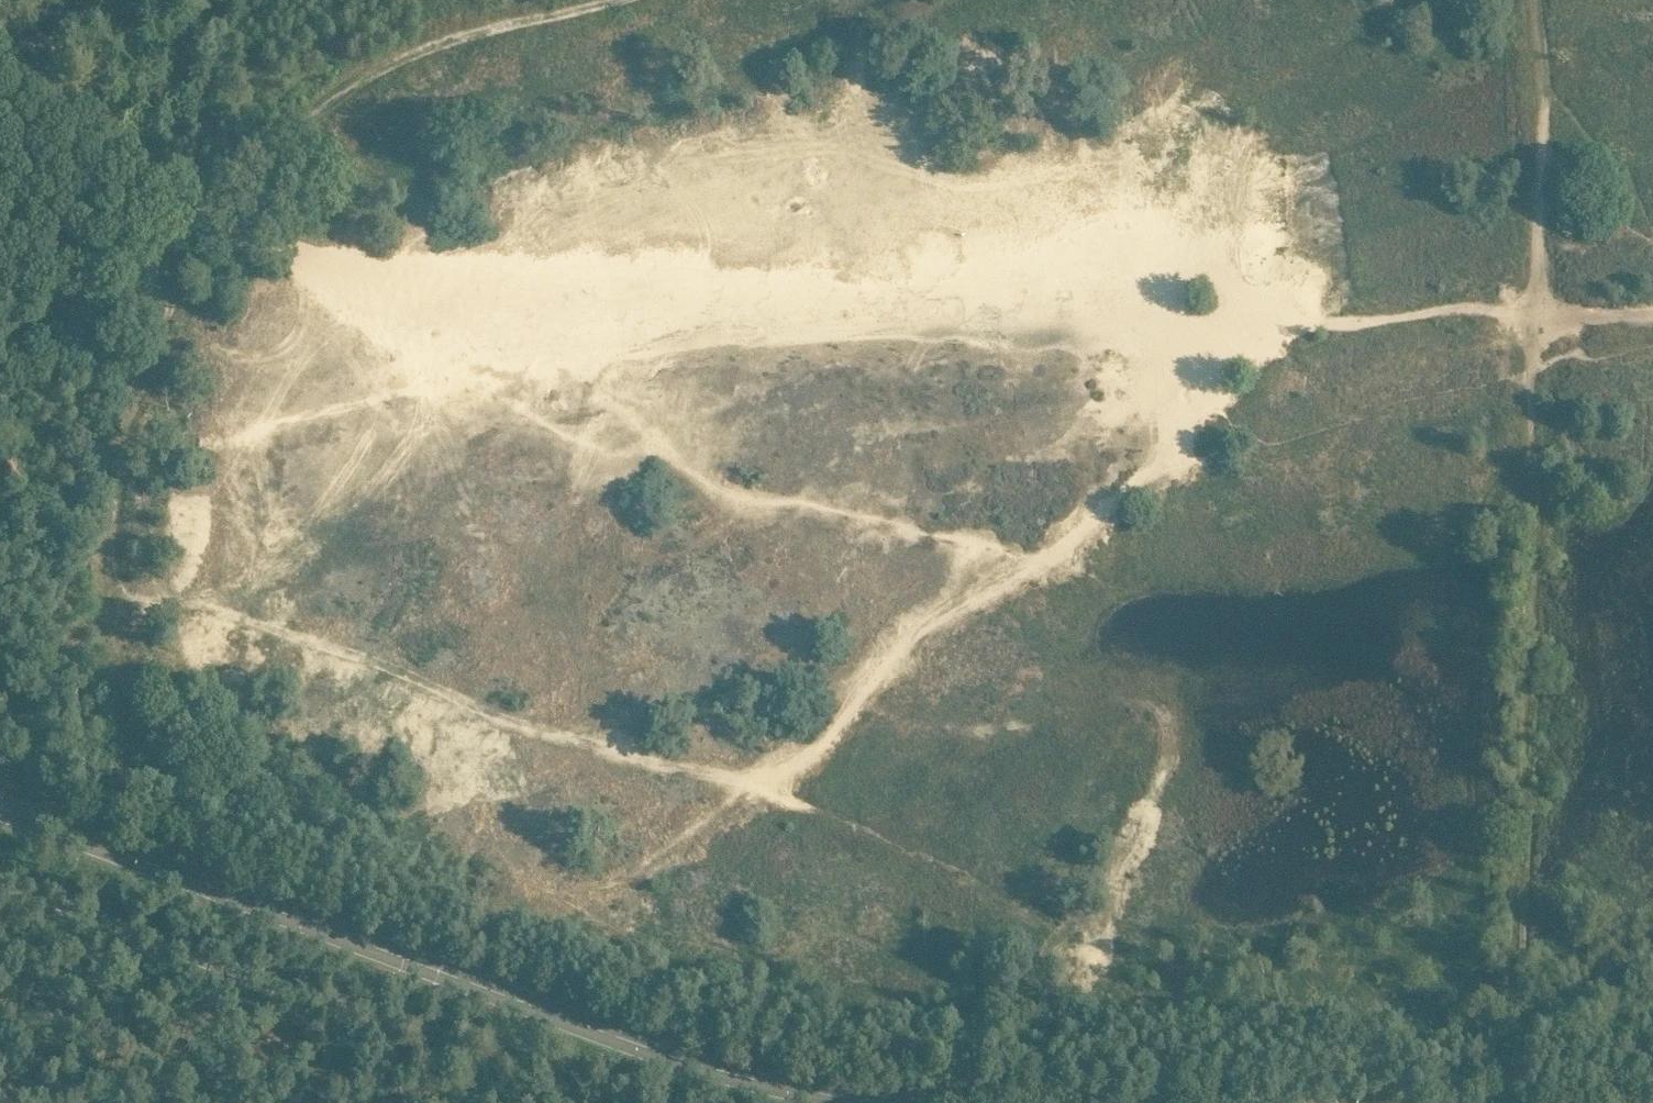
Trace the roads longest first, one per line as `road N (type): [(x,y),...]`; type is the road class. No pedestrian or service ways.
road 1 (secondary): [(936,1102),(746,1081),(0,805)]

